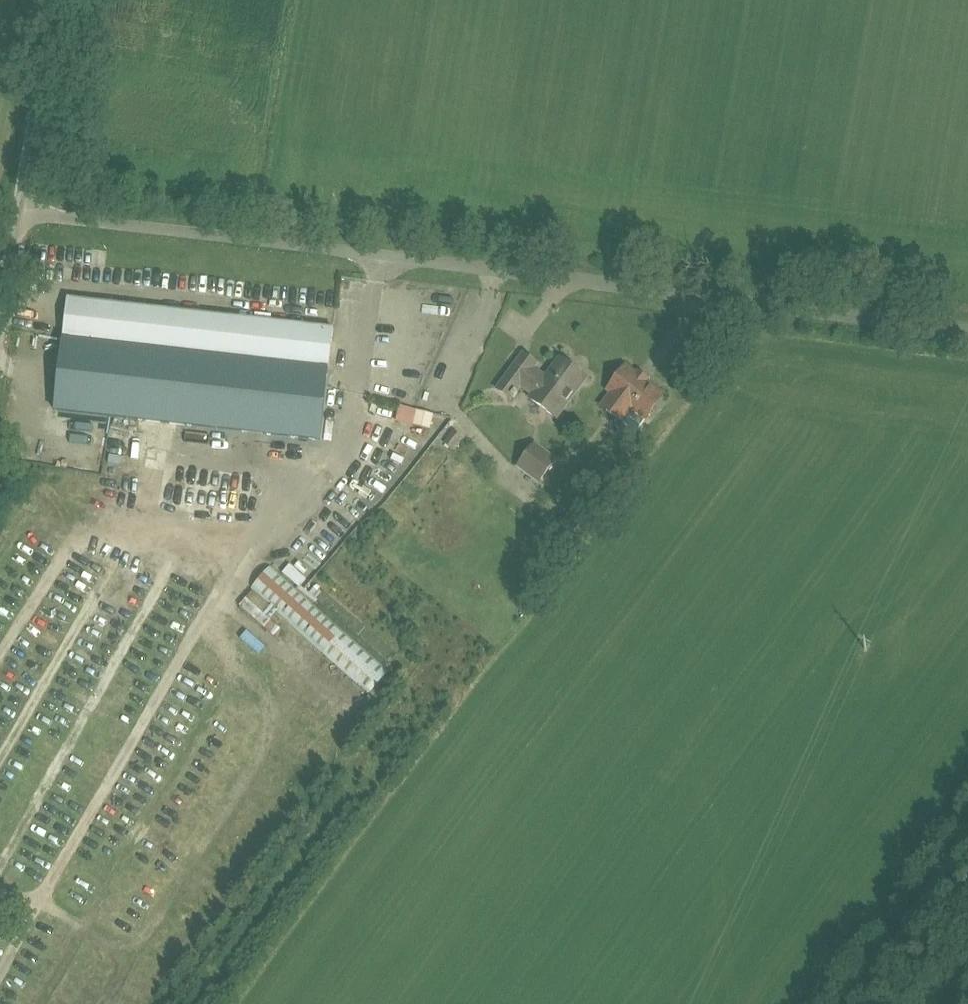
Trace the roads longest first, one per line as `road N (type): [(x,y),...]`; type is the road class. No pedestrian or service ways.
road 1 (unclassified): [(23,216),(967,334)]
road 2 (unclassified): [(23,216),(58,0)]
road 3 (unclassified): [(859,1003),(967,851)]
road 4 (unclassified): [(0,356),(23,216)]

